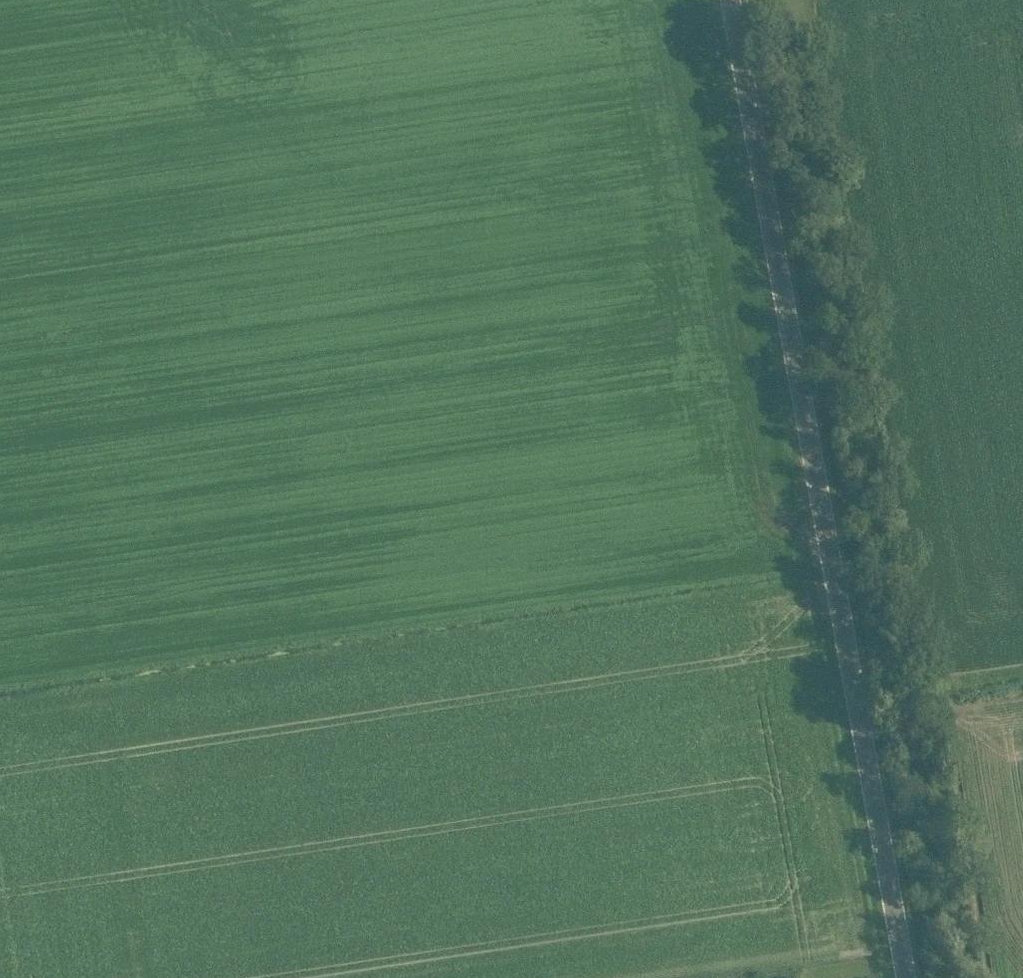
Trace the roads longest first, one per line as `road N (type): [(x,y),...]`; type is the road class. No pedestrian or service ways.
road 1 (unclassified): [(903,977),(732,0)]

